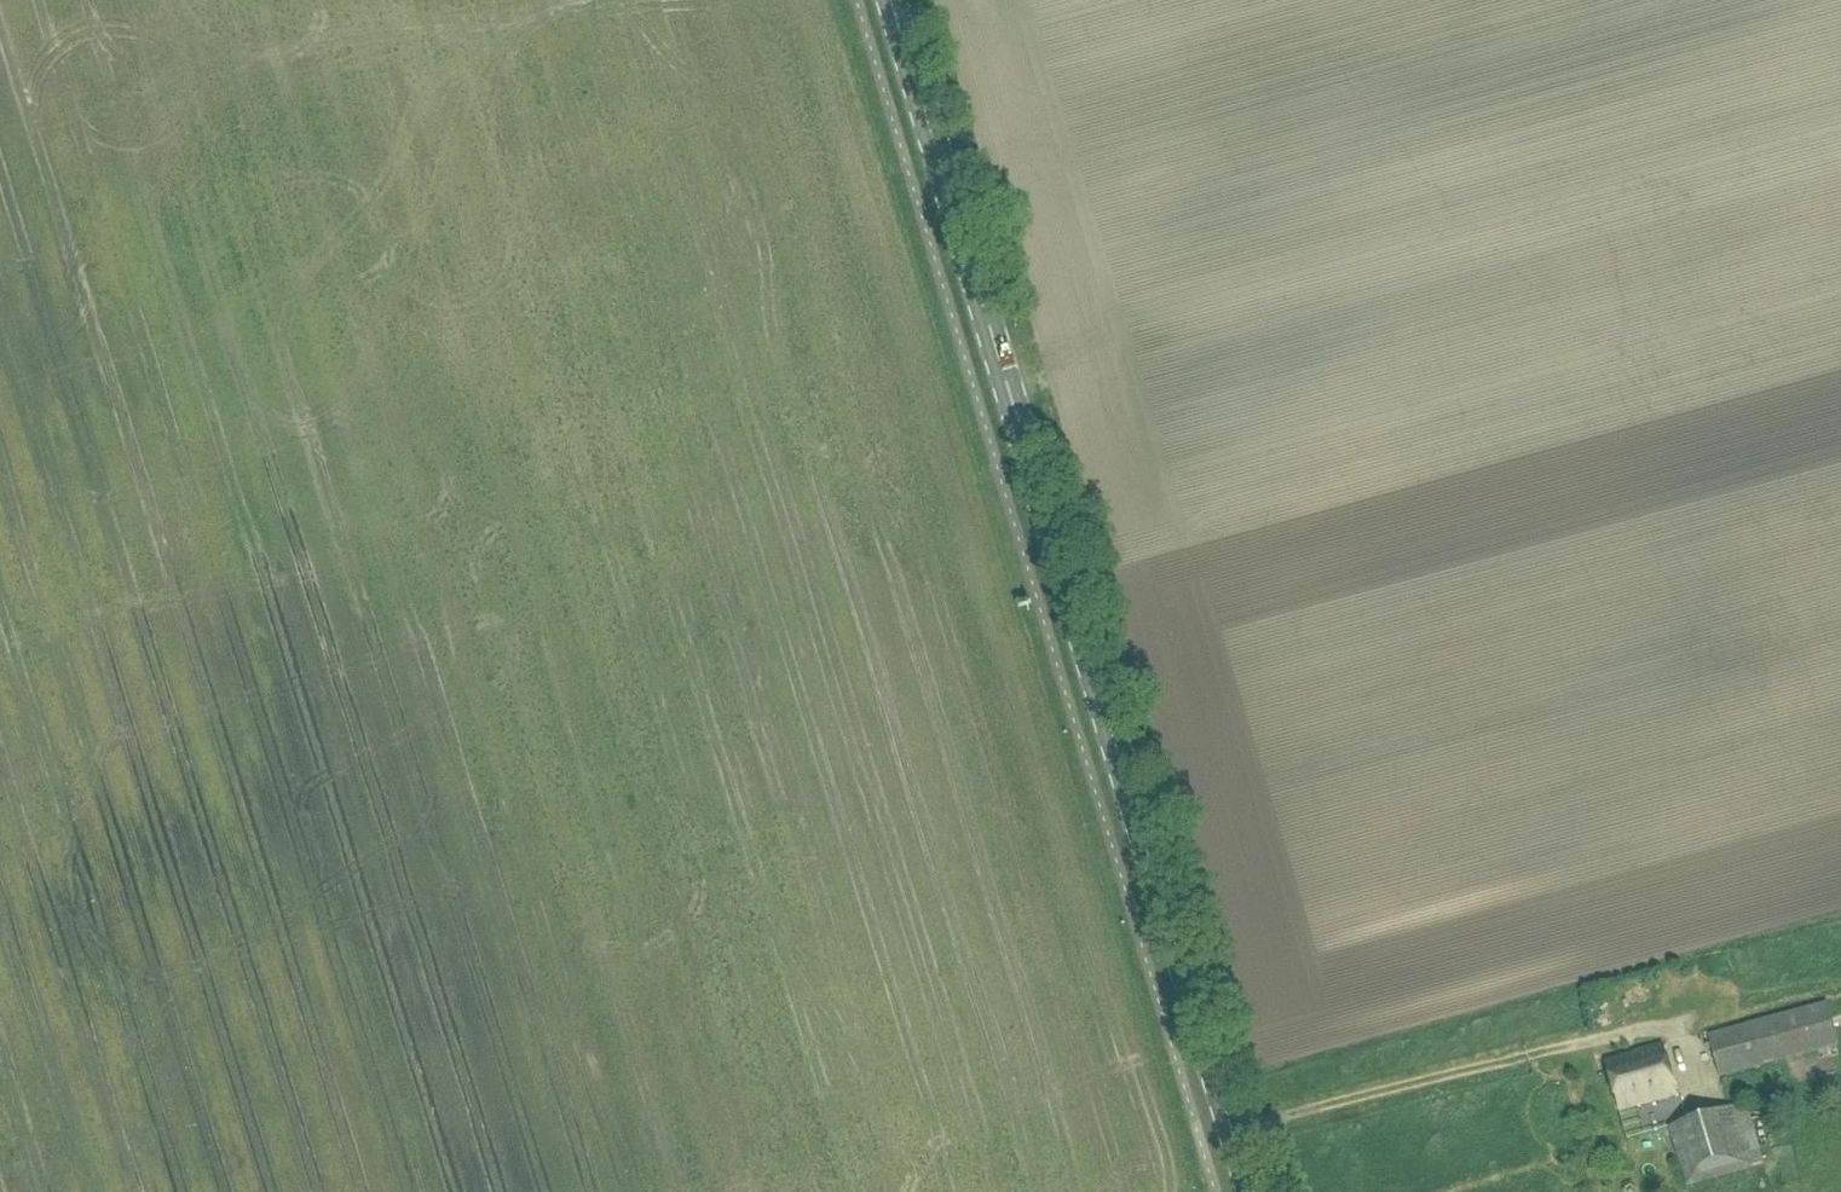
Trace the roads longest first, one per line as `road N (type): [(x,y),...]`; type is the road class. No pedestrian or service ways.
road 1 (primary): [(1252,1191),(892,0)]

